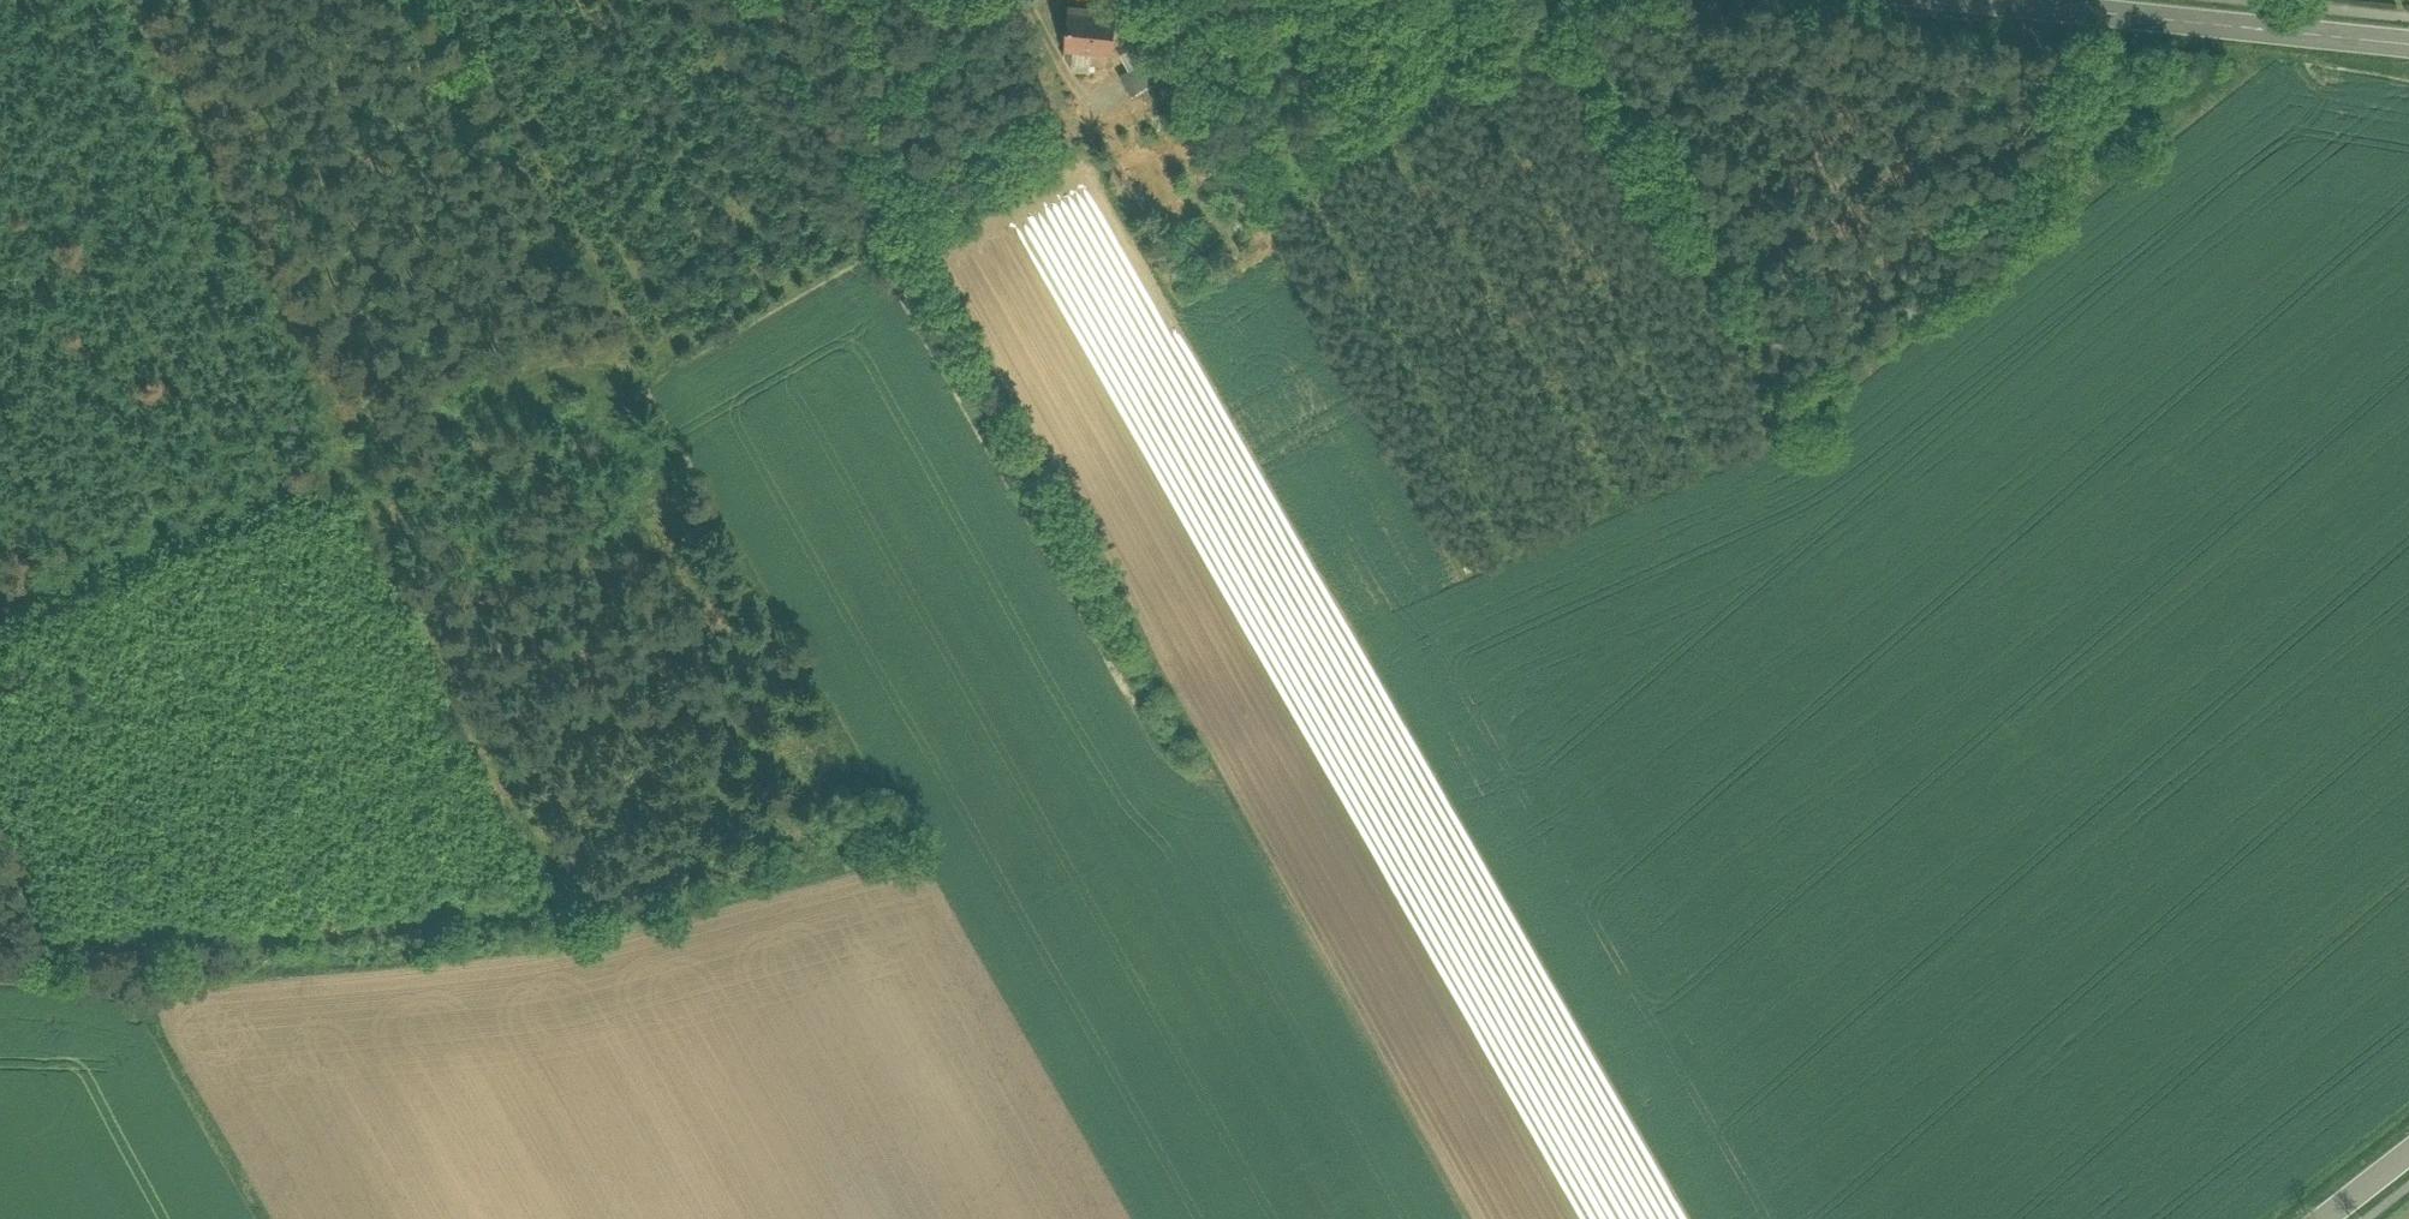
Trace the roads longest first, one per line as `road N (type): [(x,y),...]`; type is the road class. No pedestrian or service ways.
road 1 (tertiary): [(2408,44),(1989,0)]

